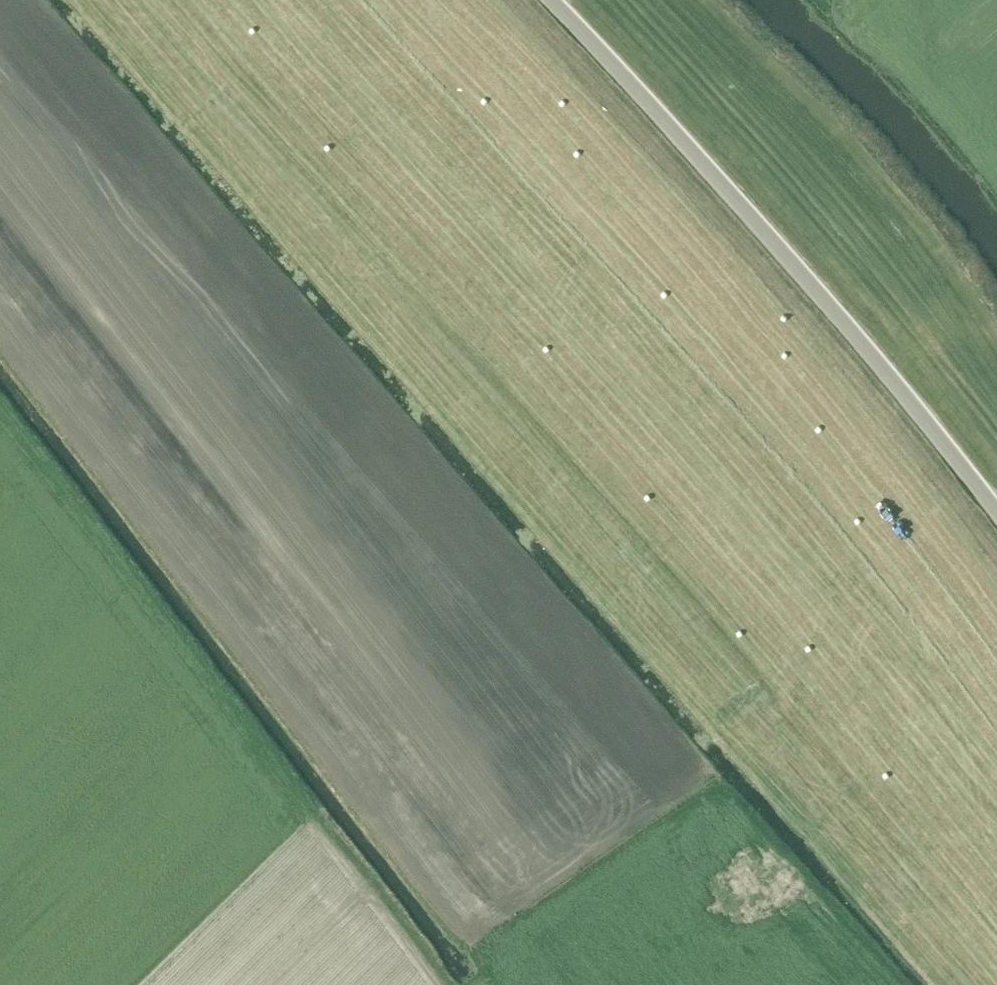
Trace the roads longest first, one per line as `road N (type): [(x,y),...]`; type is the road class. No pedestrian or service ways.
road 1 (unclassified): [(996,512),(715,174),(552,0)]

